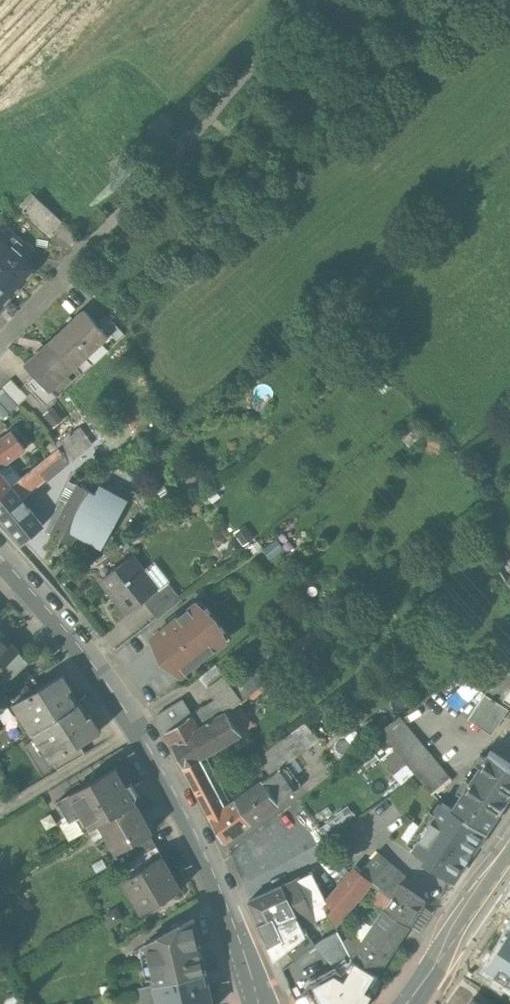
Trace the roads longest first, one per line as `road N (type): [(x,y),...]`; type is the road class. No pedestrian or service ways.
road 1 (secondary): [(269,1003),(228,895),(160,767),(109,690),(0,560)]
road 2 (track): [(92,244),(318,0)]
road 3 (primary): [(509,863),(411,1003)]
road 4 (residential): [(0,339),(92,244)]

